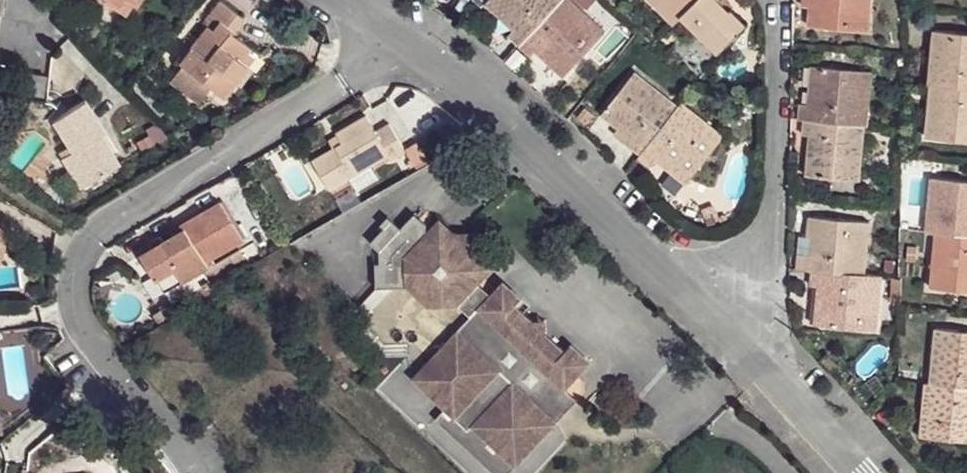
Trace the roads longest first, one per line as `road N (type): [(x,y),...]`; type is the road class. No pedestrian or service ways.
road 1 (unclassified): [(188,472),(176,440),(77,304),(75,272),(86,242),(401,42)]
road 2 (residential): [(401,42),(762,363)]
road 3 (residential): [(778,0),(762,363)]
road 4 (residential): [(864,472),(762,363)]

